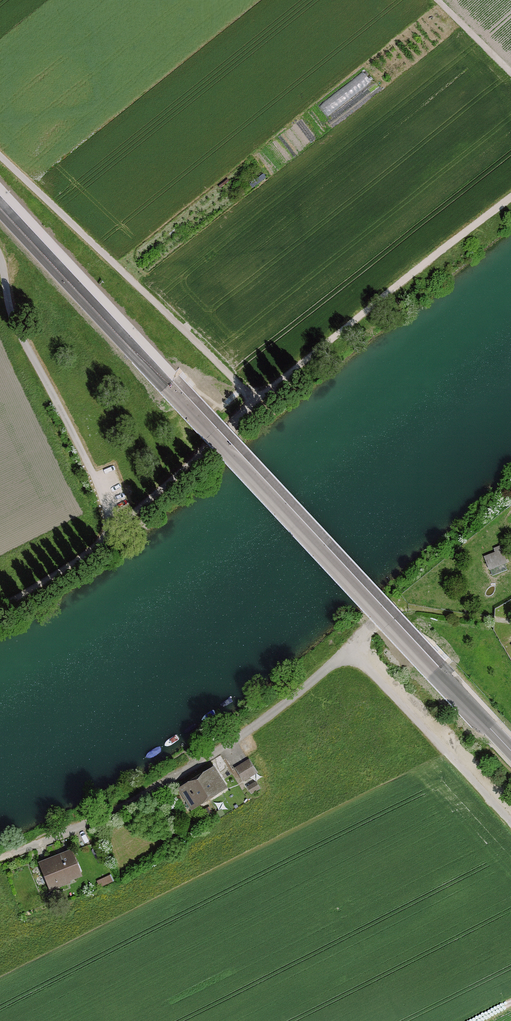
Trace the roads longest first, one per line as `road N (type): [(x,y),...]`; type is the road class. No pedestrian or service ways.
road 1 (secondary): [(0,206),(510,751)]
road 2 (track): [(510,200),(262,403)]
road 3 (track): [(262,403),(106,539)]
road 4 (track): [(106,539),(0,607)]

